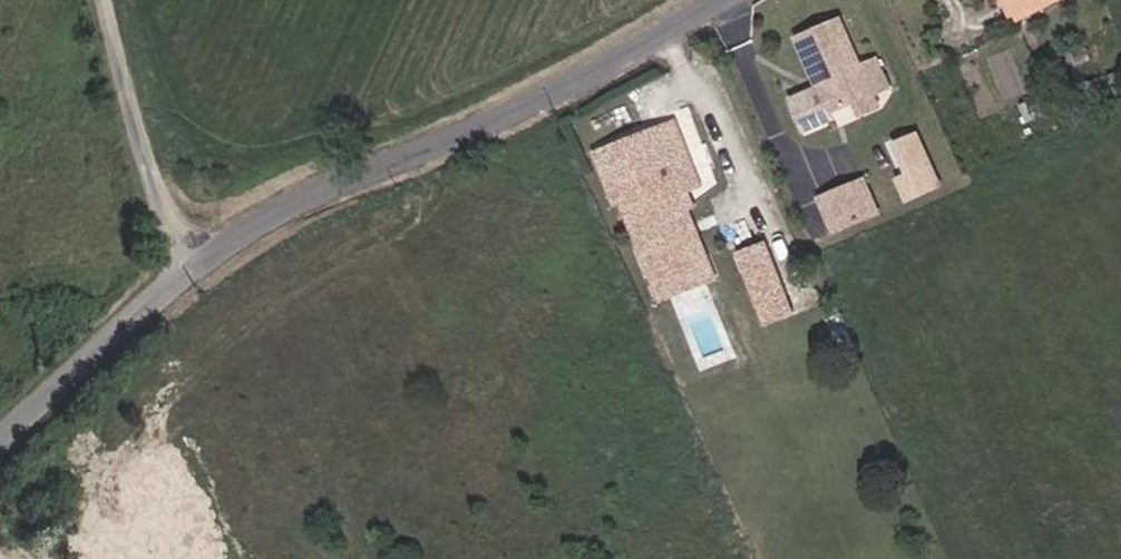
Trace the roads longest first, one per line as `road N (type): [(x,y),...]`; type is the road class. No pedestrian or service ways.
road 1 (residential): [(191,267),(289,203),(533,105),(717,0)]
road 2 (residential): [(191,267),(151,184),(100,0)]
road 3 (residential): [(0,441),(191,267)]

